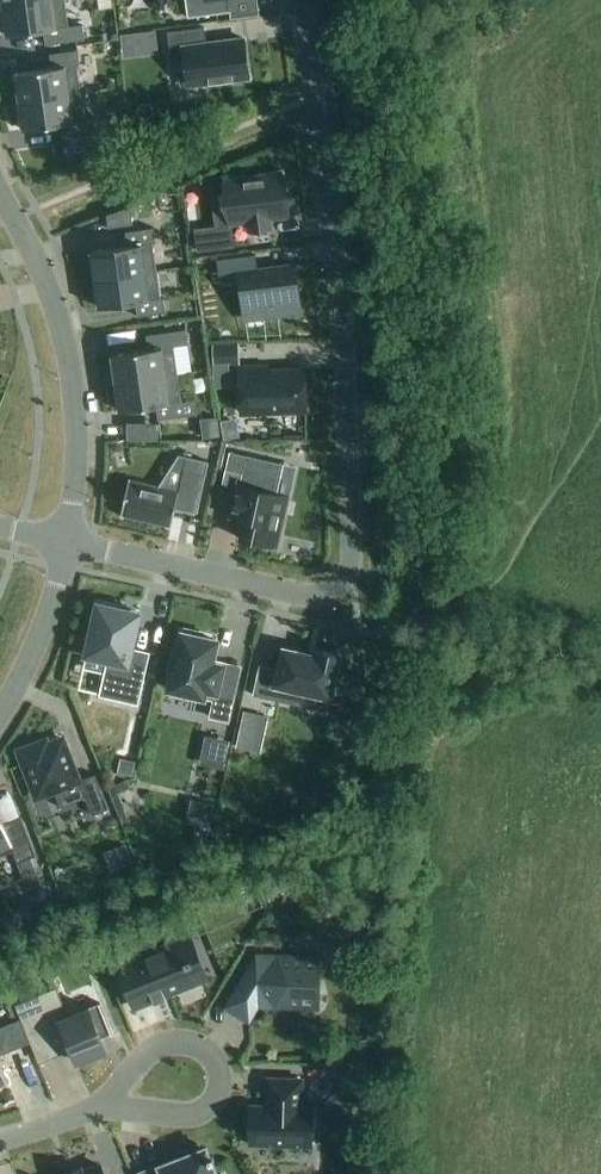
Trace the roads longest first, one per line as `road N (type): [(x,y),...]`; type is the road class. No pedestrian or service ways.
road 1 (residential): [(67,543),(312,598),(335,593),(349,574),(344,317),(305,0)]
road 2 (residential): [(67,543),(75,438),(68,363),(46,286),(0,192)]
road 3 (residential): [(106,1106),(151,1052),(182,1042),(214,1058),(221,1088),(208,1111),(145,1112)]
road 4 (residential): [(0,714),(47,618),(67,543)]

